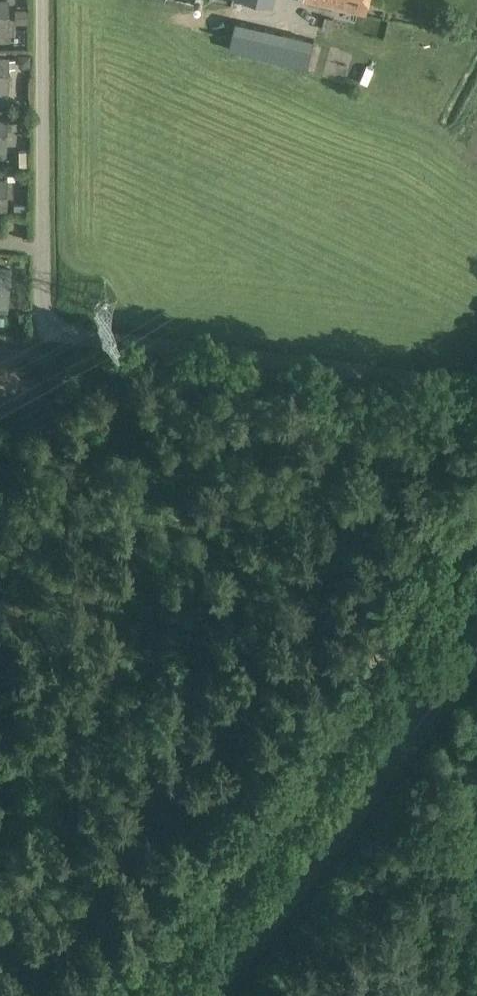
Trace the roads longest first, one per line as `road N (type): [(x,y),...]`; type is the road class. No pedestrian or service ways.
road 1 (unclassified): [(476,397),(67,346),(40,288),(42,247)]
road 2 (tertiary): [(211,995),(476,651)]
road 3 (unclassified): [(42,247),(42,0)]

